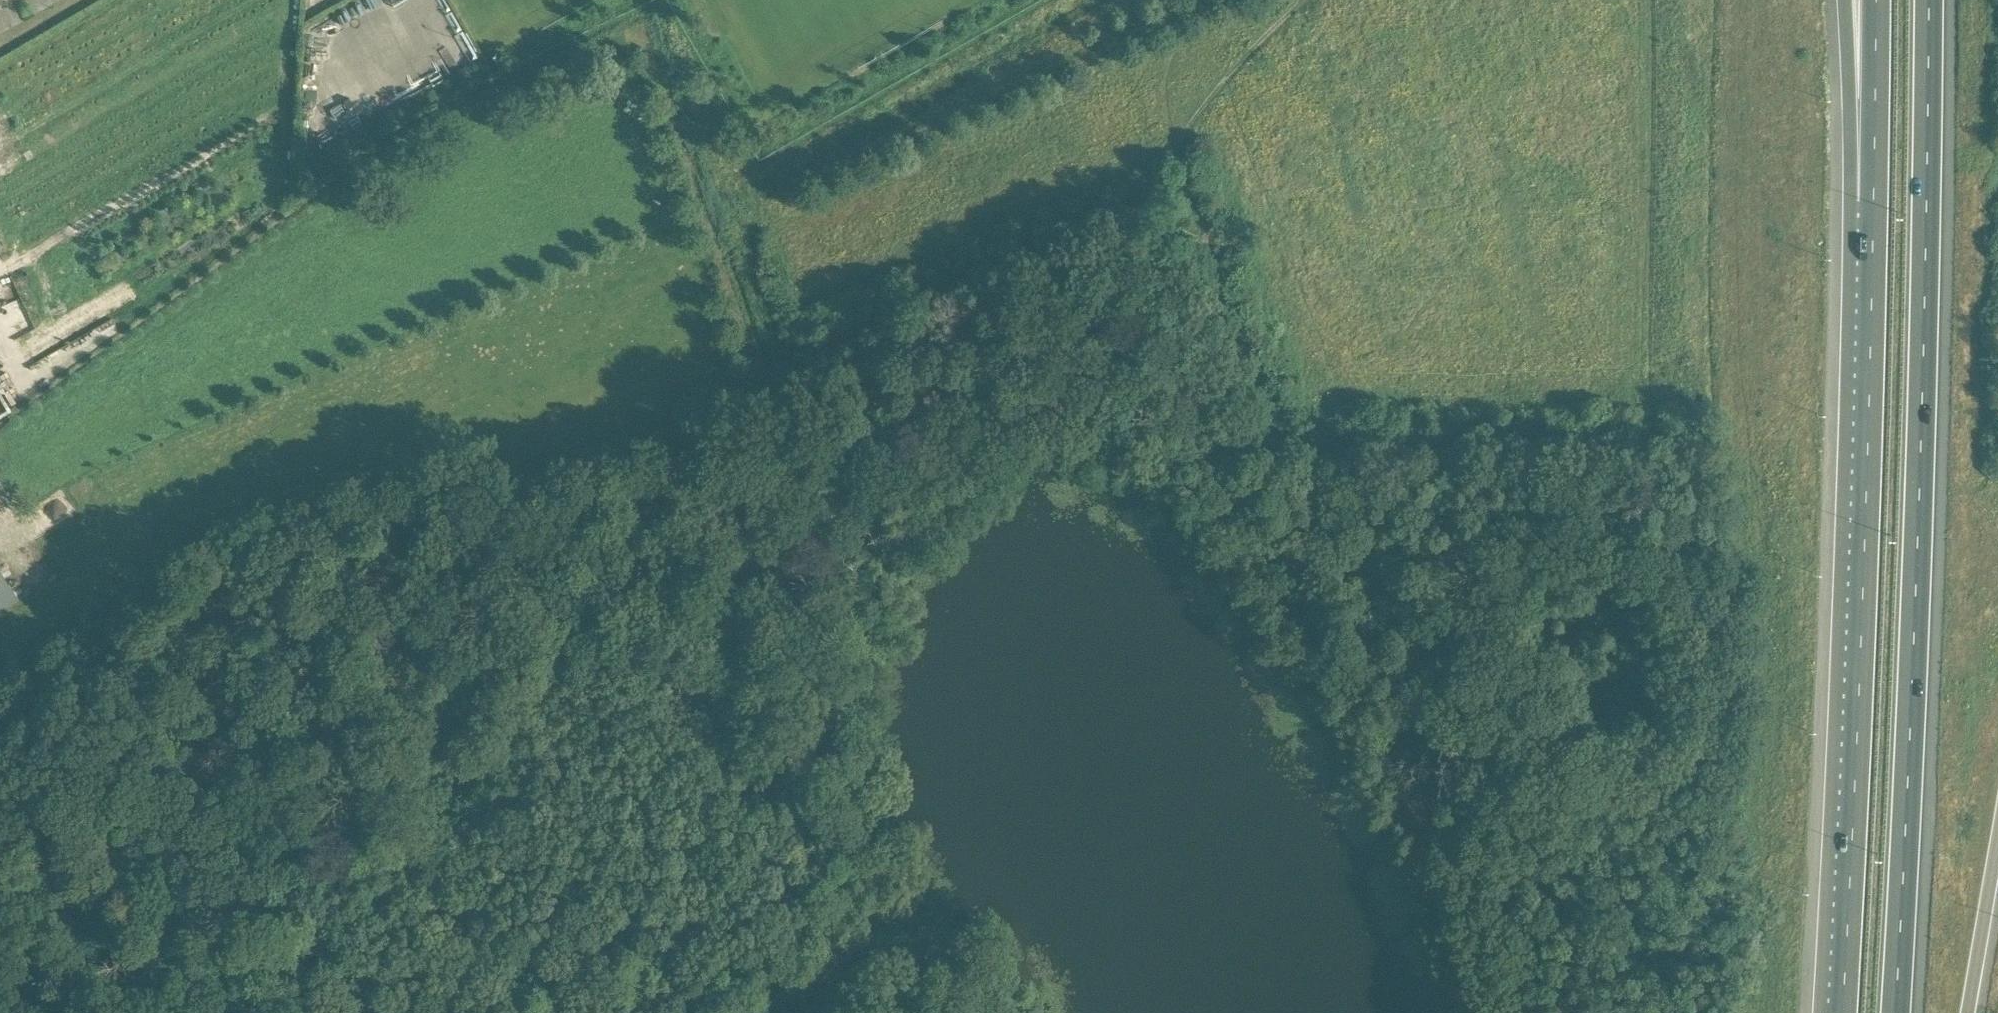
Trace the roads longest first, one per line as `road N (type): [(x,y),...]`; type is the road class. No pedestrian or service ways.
road 1 (motorway): [(1897,1012),(1930,0)]
road 2 (motorway): [(1874,184),(1843,1012)]
road 3 (motorway): [(1852,0),(1874,184)]
road 4 (motorway): [(1875,0),(1874,184)]
road 5 (motorway): [(1973,1012),(1997,868)]

